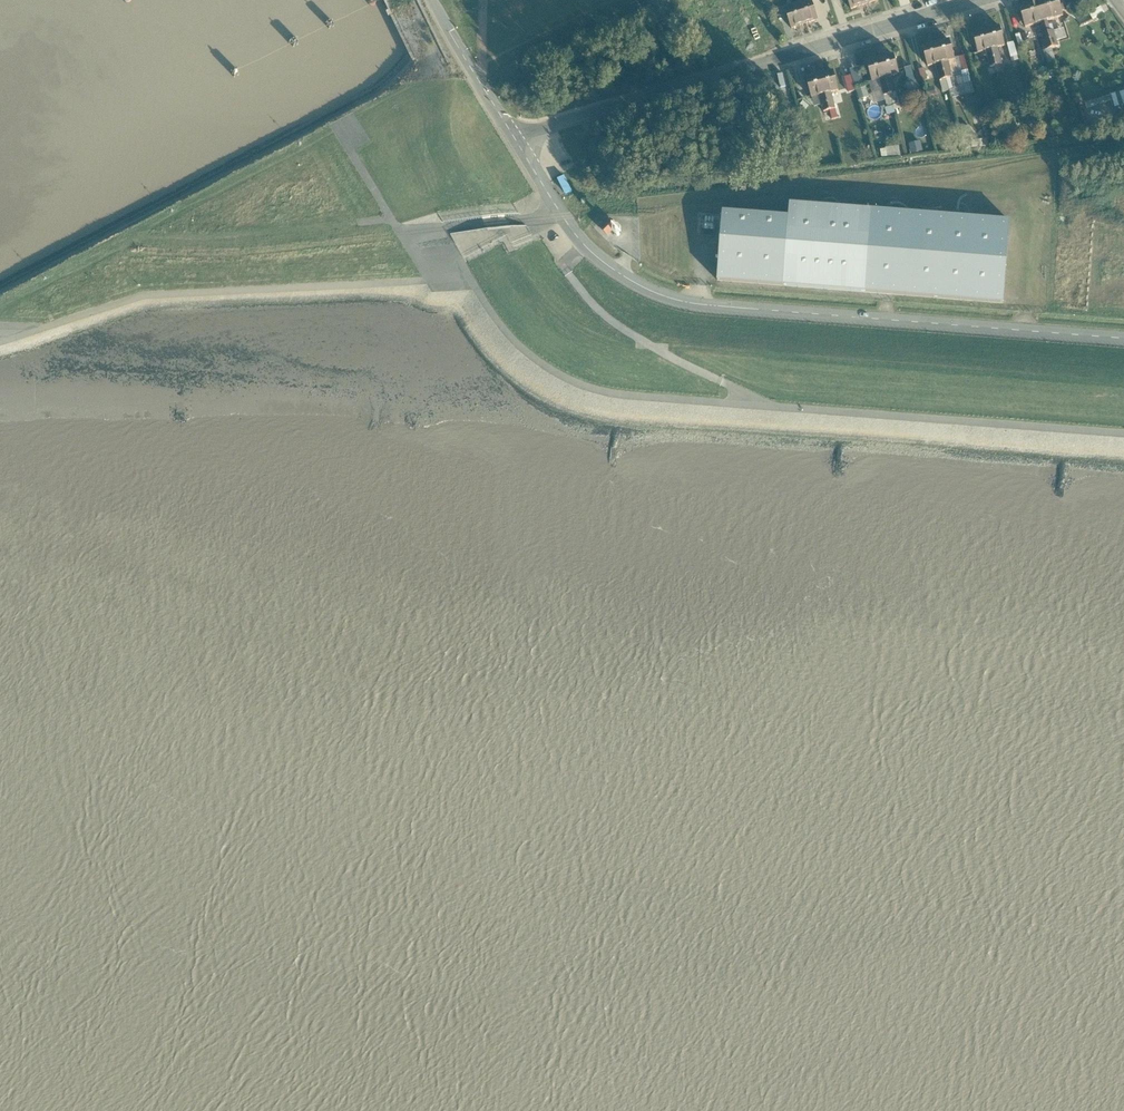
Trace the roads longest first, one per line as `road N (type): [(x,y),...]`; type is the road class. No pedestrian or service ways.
road 1 (tertiary): [(1123,339),(674,301),(629,281),(585,246),(515,139)]
road 2 (residential): [(515,139),(972,0)]
road 3 (track): [(431,282),(141,297),(0,335)]
road 4 (track): [(1123,437),(693,403)]
road 5 (track): [(431,282),(470,280),(513,340),(570,381),(693,403)]
road 6 (track): [(585,246),(568,272),(605,317),(737,391),(751,408)]
road 7 (track): [(392,219),(157,238)]
road 8 (unclassified): [(432,0),(515,139)]

